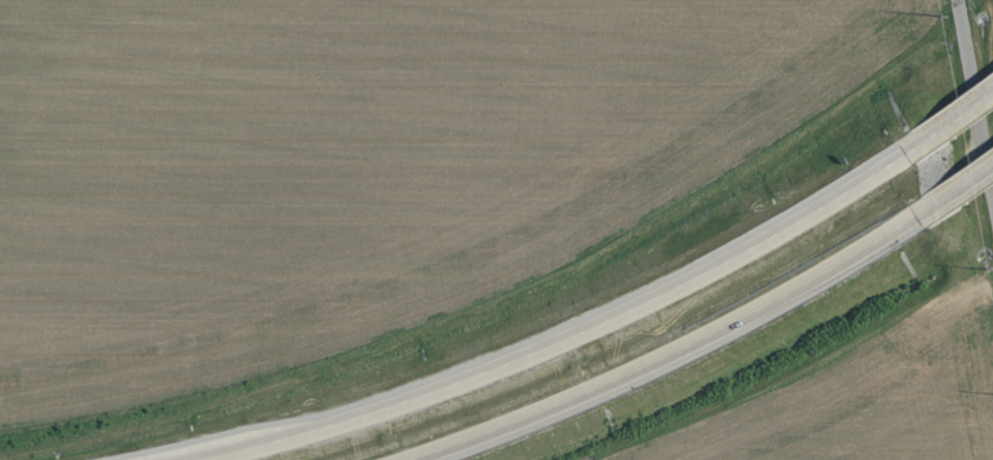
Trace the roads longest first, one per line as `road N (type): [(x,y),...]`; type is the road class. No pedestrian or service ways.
road 1 (trunk): [(921,157),(711,280),(587,340),(384,415),(210,459)]
road 2 (trunk): [(435,459),(638,380),(934,222)]
road 3 (residential): [(992,184),(959,0)]

